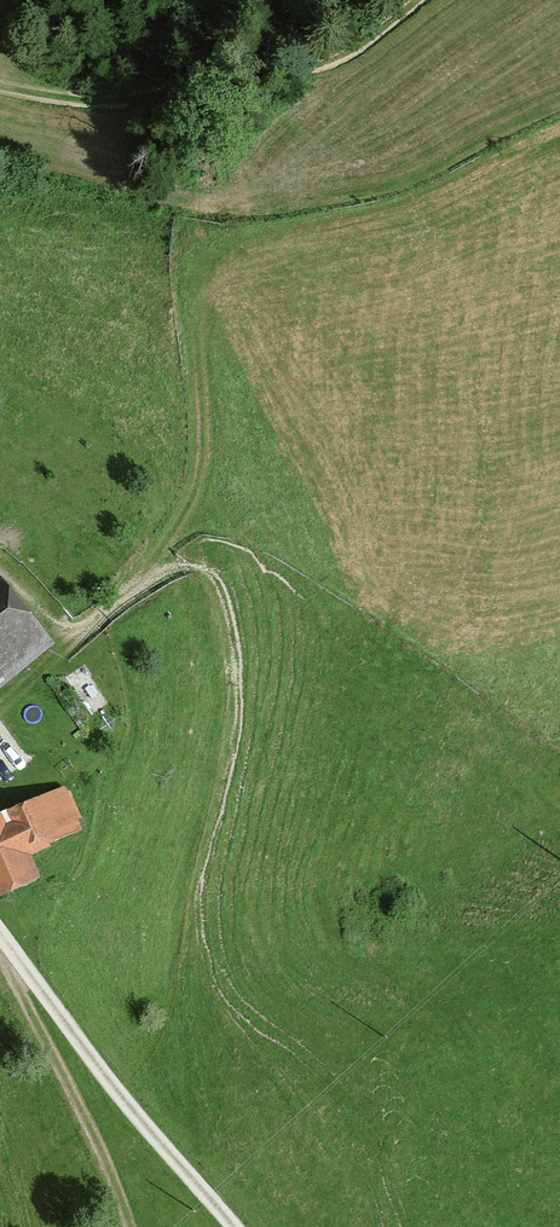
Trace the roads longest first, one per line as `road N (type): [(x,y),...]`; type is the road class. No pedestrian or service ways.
road 1 (track): [(559,132),(442,193),(249,257),(215,278),(196,326),(201,427),(194,490),(147,568),(95,620),(58,627),(0,570)]
road 2 (track): [(421,0),(371,38),(304,69),(123,101),(0,90)]
road 3 (track): [(1,934),(104,1076),(234,1226)]
road 4 (track): [(131,1226),(106,1159),(13,983),(1,934)]

